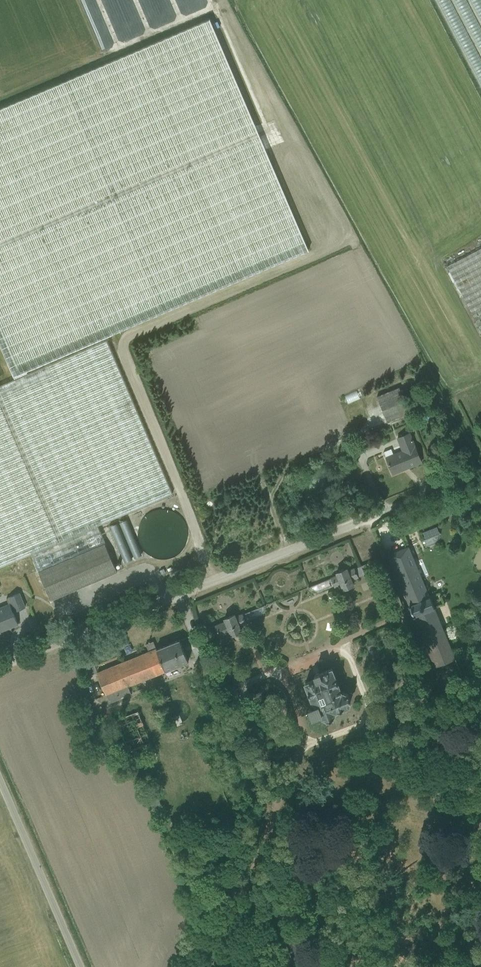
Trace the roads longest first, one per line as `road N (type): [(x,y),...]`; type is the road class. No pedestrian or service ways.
road 1 (unclassified): [(480,467),(0,663)]
road 2 (track): [(299,739),(208,966)]
road 3 (unclassified): [(0,784),(79,966)]

